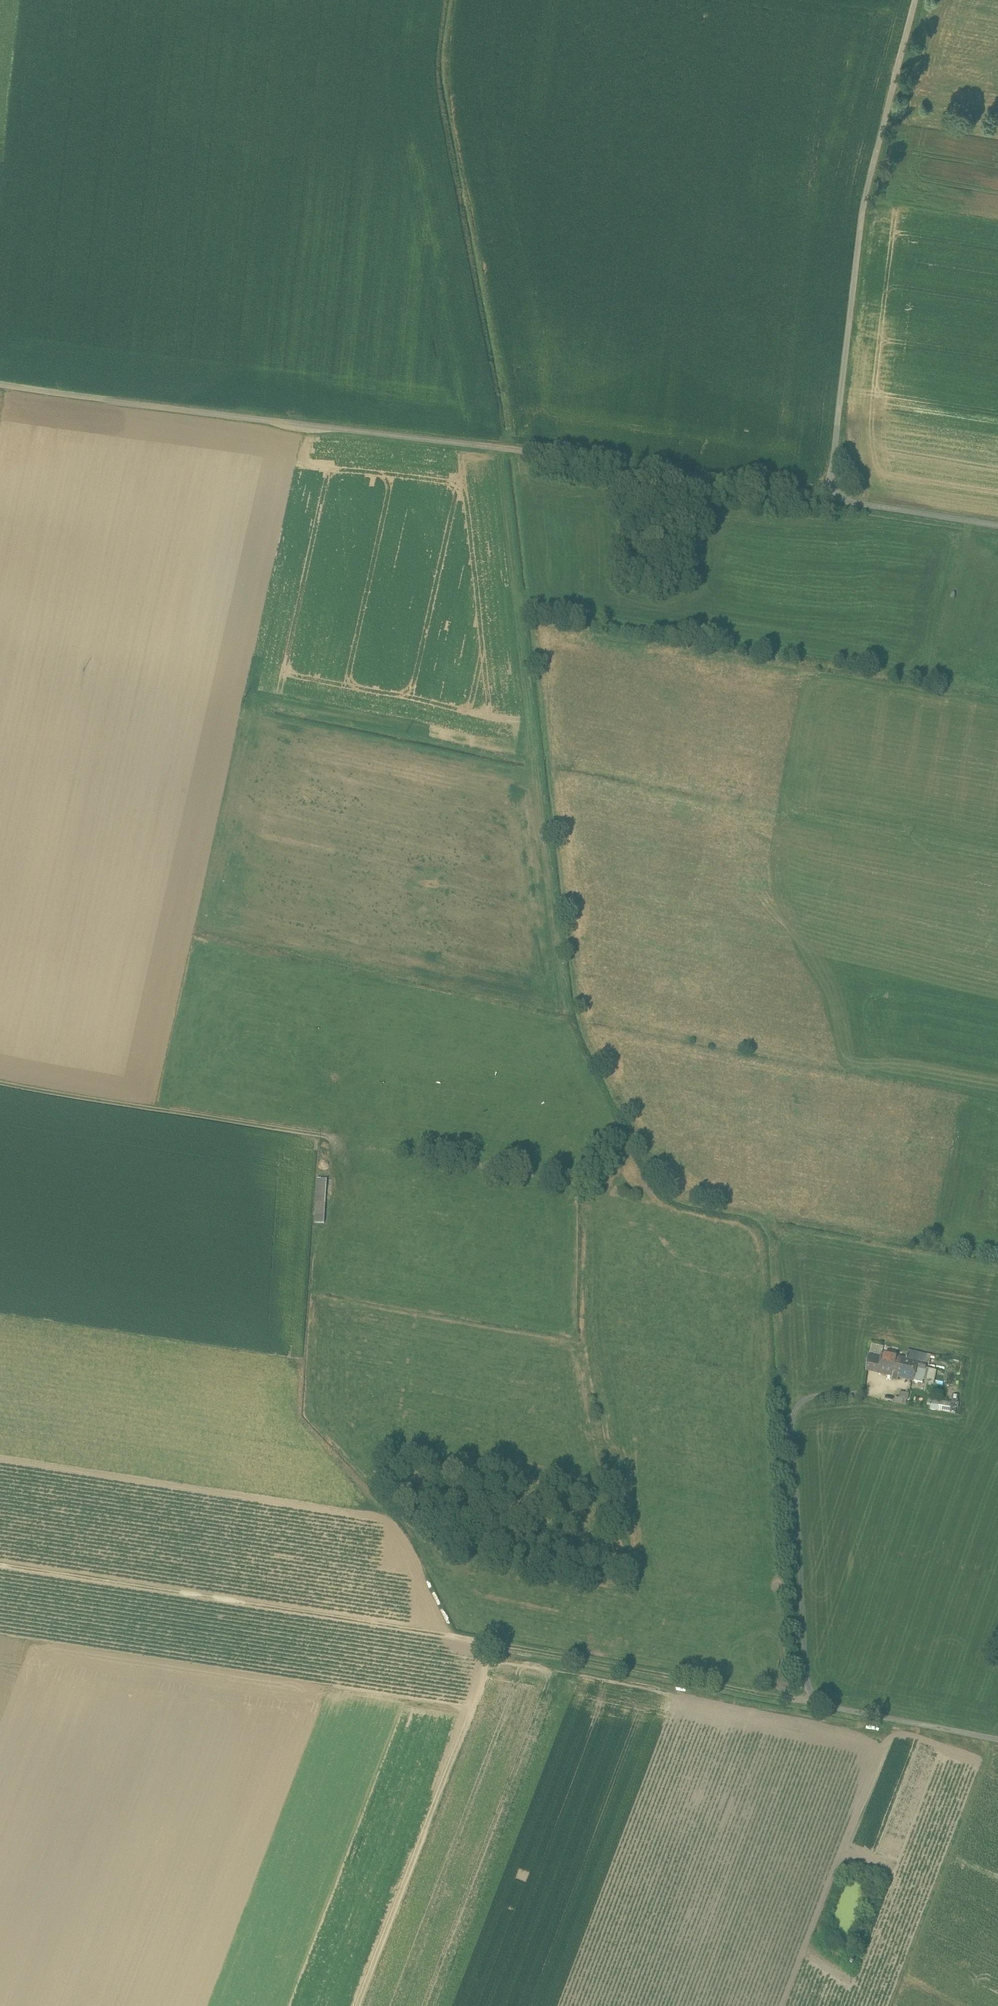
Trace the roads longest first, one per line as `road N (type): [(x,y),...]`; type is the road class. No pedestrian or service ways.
road 1 (unclassified): [(0,386),(520,448),(830,498)]
road 2 (track): [(0,1565),(488,1640),(814,1701)]
road 3 (unclassified): [(997,1739),(814,1701),(806,1679),(791,1414),(805,1396),(858,1393)]
road 4 (unclassified): [(916,0),(864,207),(830,498)]
road 5 (track): [(498,445),(536,791)]
road 6 (track): [(333,1136),(0,1081)]
road 7 (unclassified): [(830,498),(997,523)]

